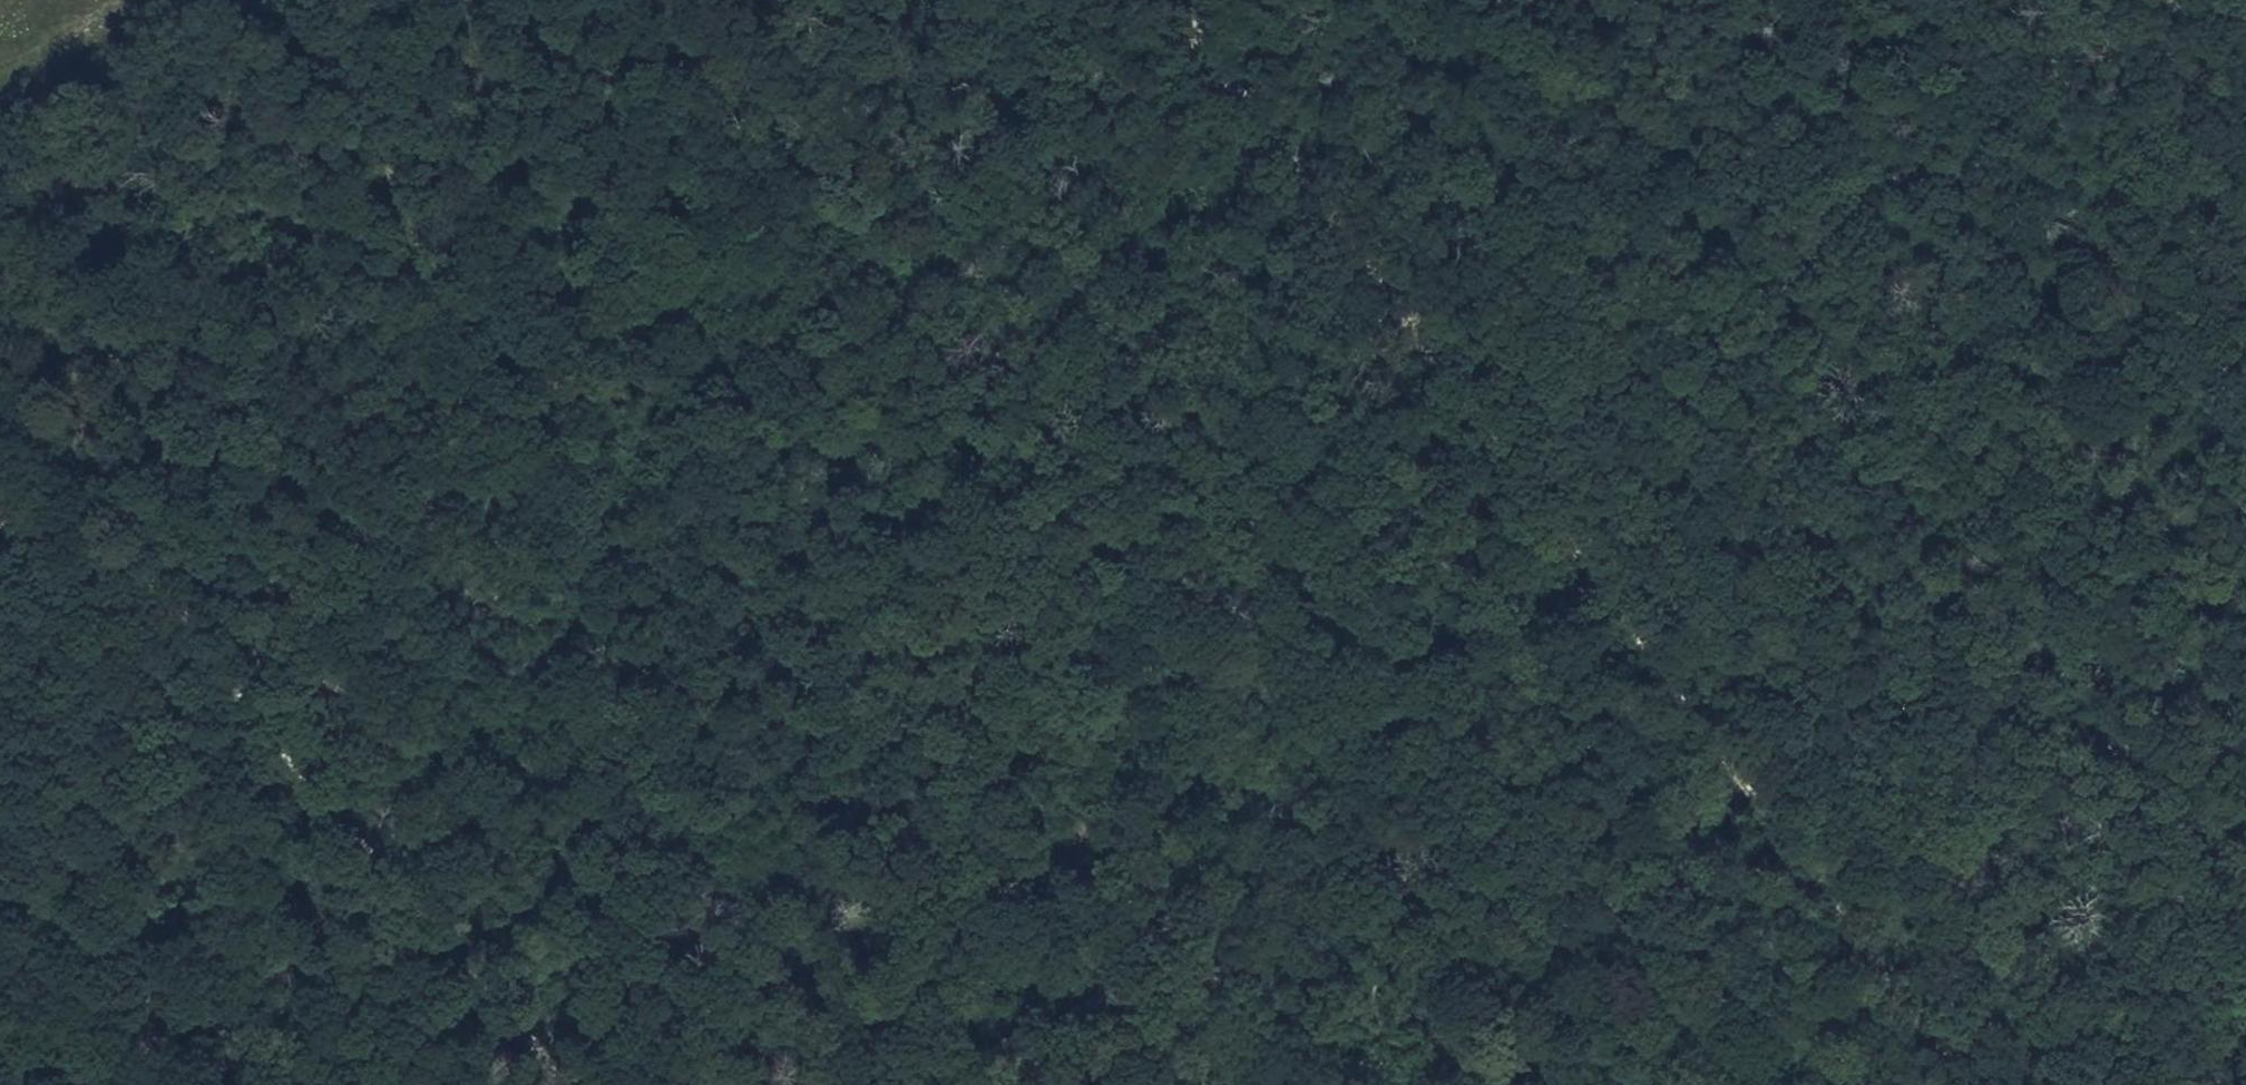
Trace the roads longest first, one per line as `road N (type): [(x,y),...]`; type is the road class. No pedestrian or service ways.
road 1 (track): [(0,111),(234,0)]

